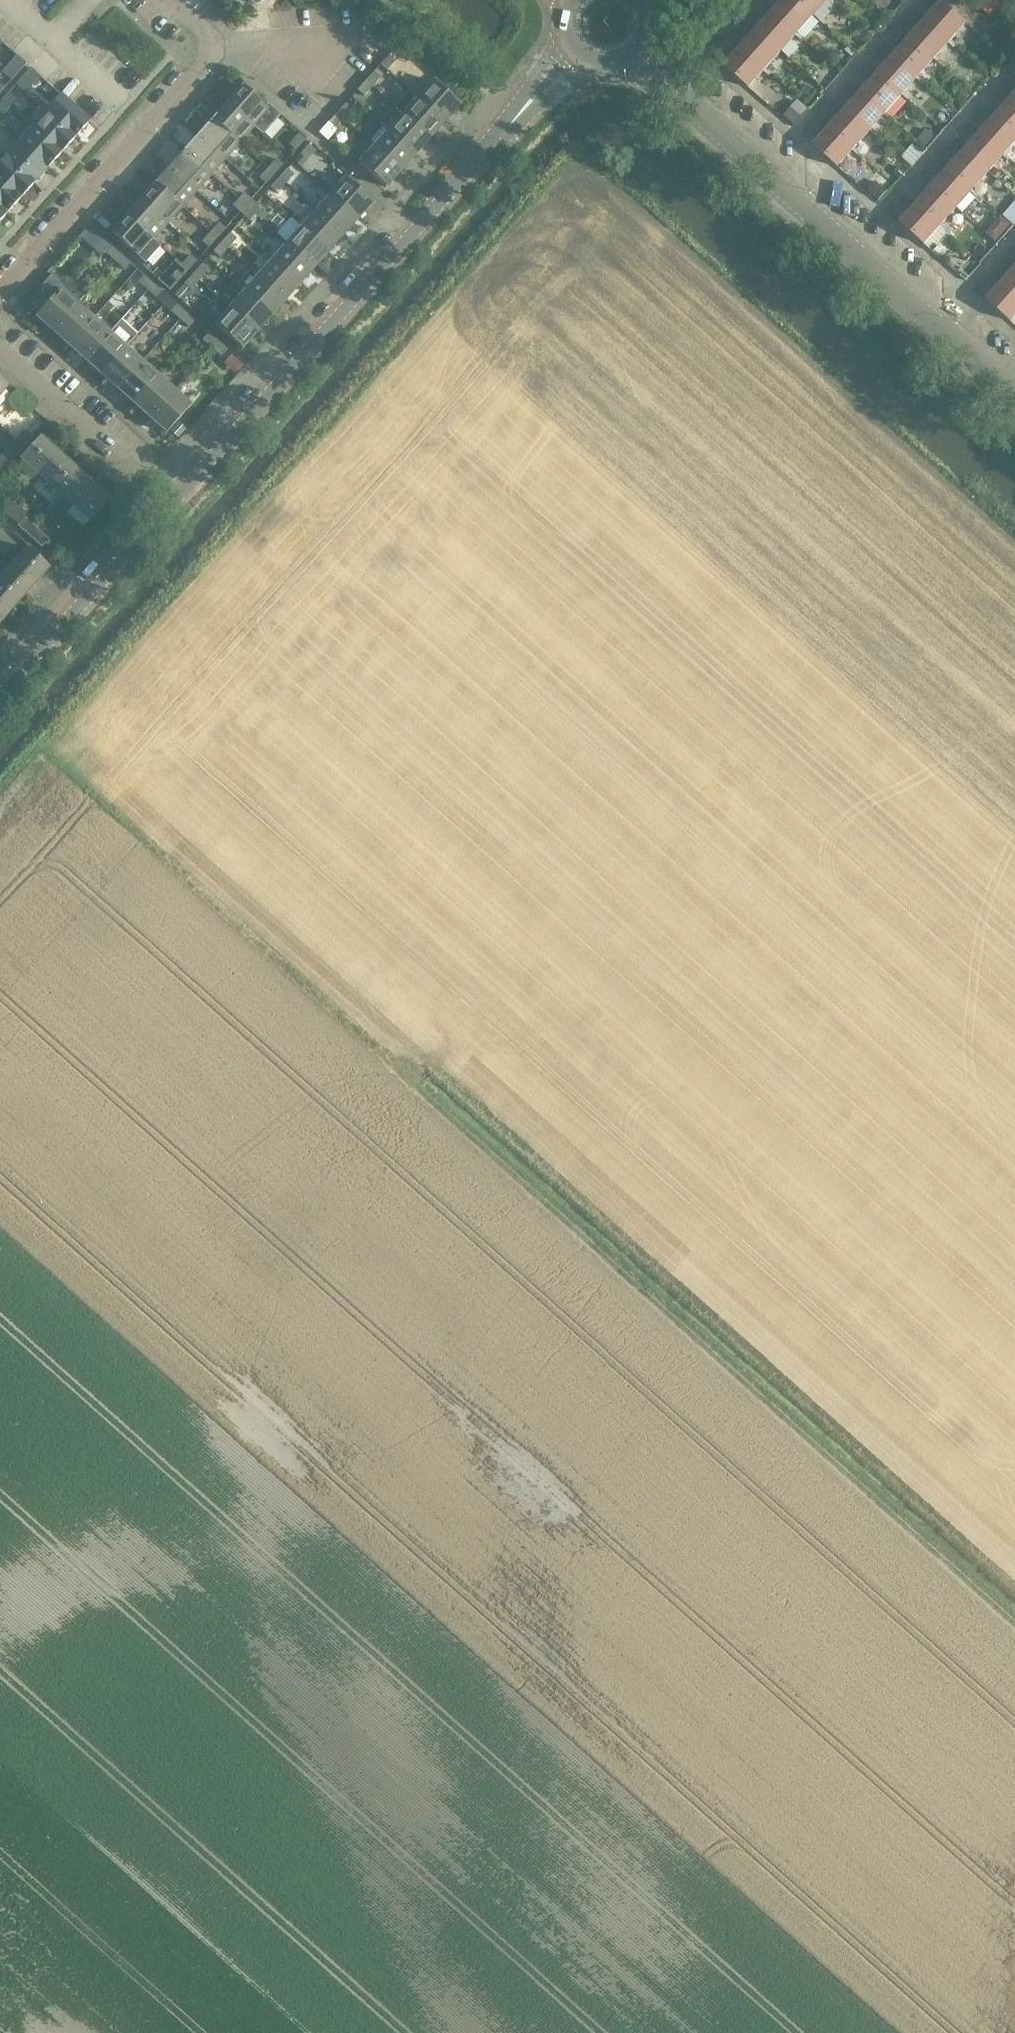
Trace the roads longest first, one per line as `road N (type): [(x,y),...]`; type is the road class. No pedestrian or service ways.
road 1 (residential): [(166,504),(518,115)]
road 2 (tertiary): [(1014,402),(681,94)]
road 3 (residential): [(0,295),(206,65),(211,46),(203,32),(167,0)]
road 4 (residential): [(0,686),(166,504)]
road 5 (residential): [(166,504),(0,352)]

